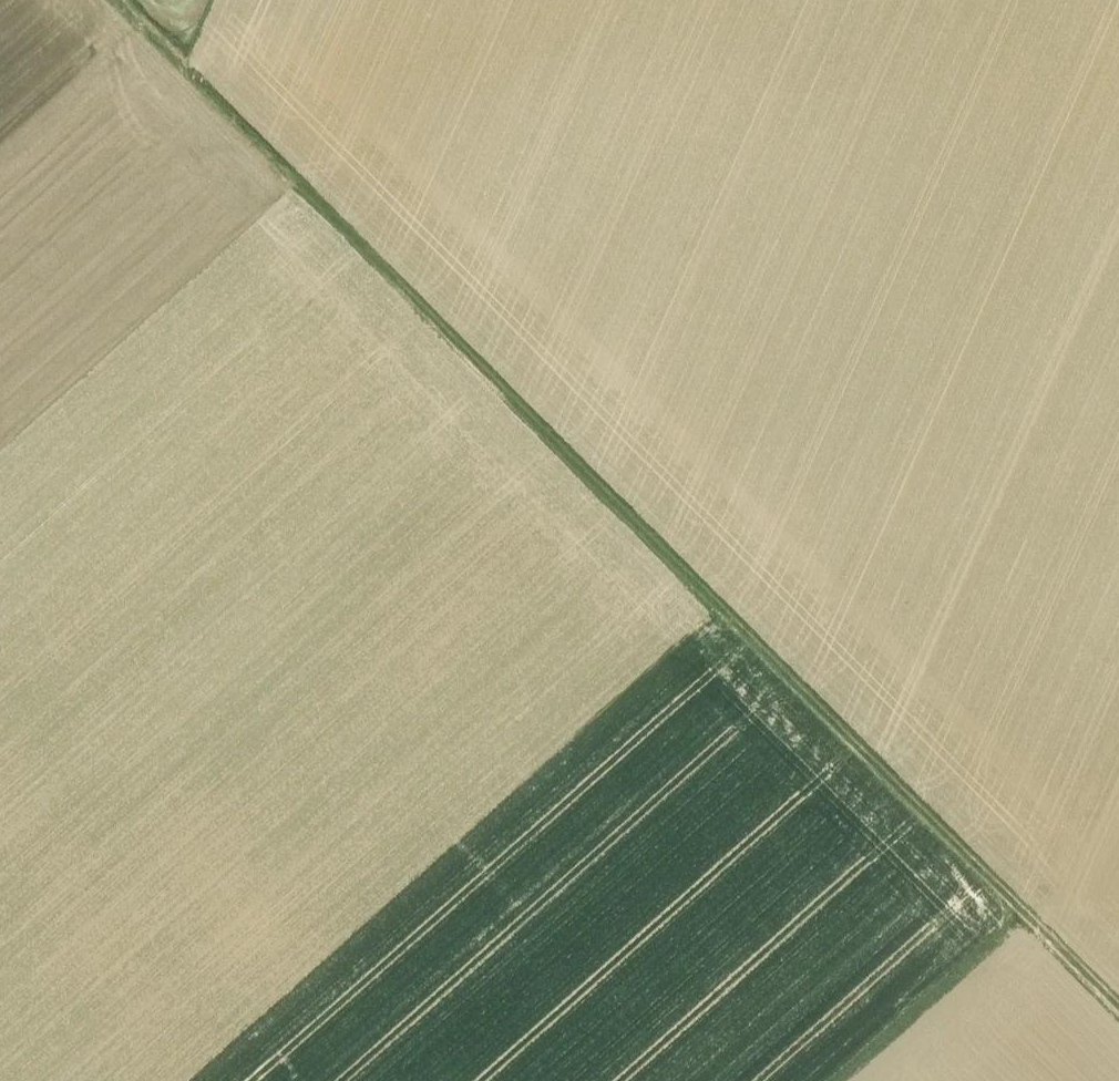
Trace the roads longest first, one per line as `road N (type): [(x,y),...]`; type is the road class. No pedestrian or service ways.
road 1 (track): [(117,0),(1118,1013)]
road 2 (track): [(1022,915),(836,1080)]

